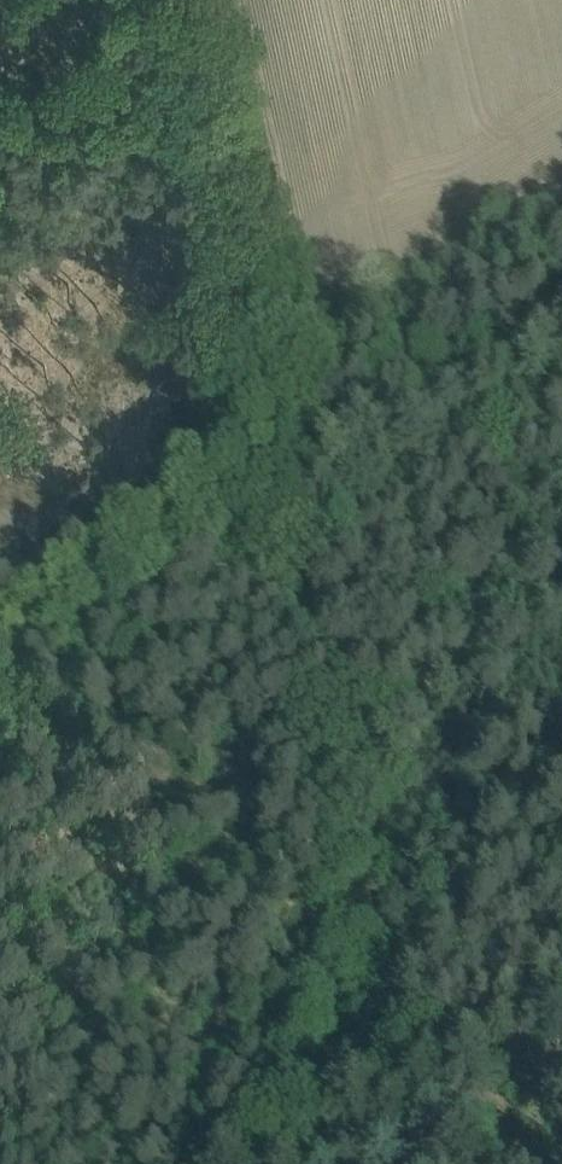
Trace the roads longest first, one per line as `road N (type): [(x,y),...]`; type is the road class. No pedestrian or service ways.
road 1 (track): [(415,1084),(181,0)]
road 2 (track): [(0,637),(561,336)]
road 3 (track): [(262,1163),(561,1007)]
road 4 (track): [(206,127),(103,193),(0,241)]

